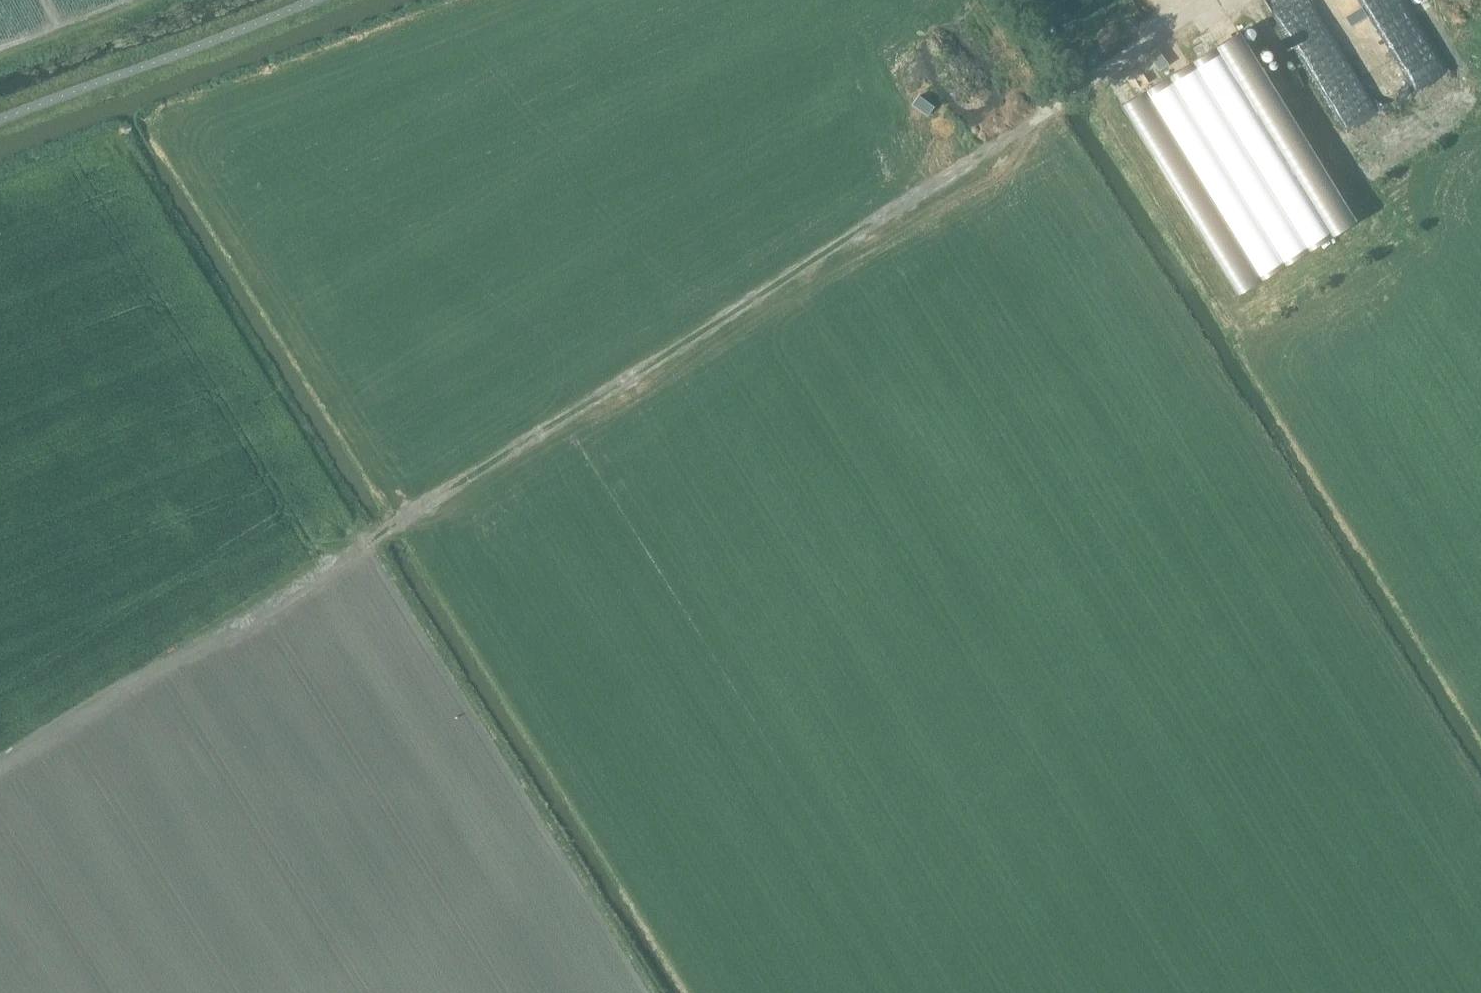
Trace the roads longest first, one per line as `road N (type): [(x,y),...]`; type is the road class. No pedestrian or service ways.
road 1 (track): [(0,765),(701,337),(1210,0)]

